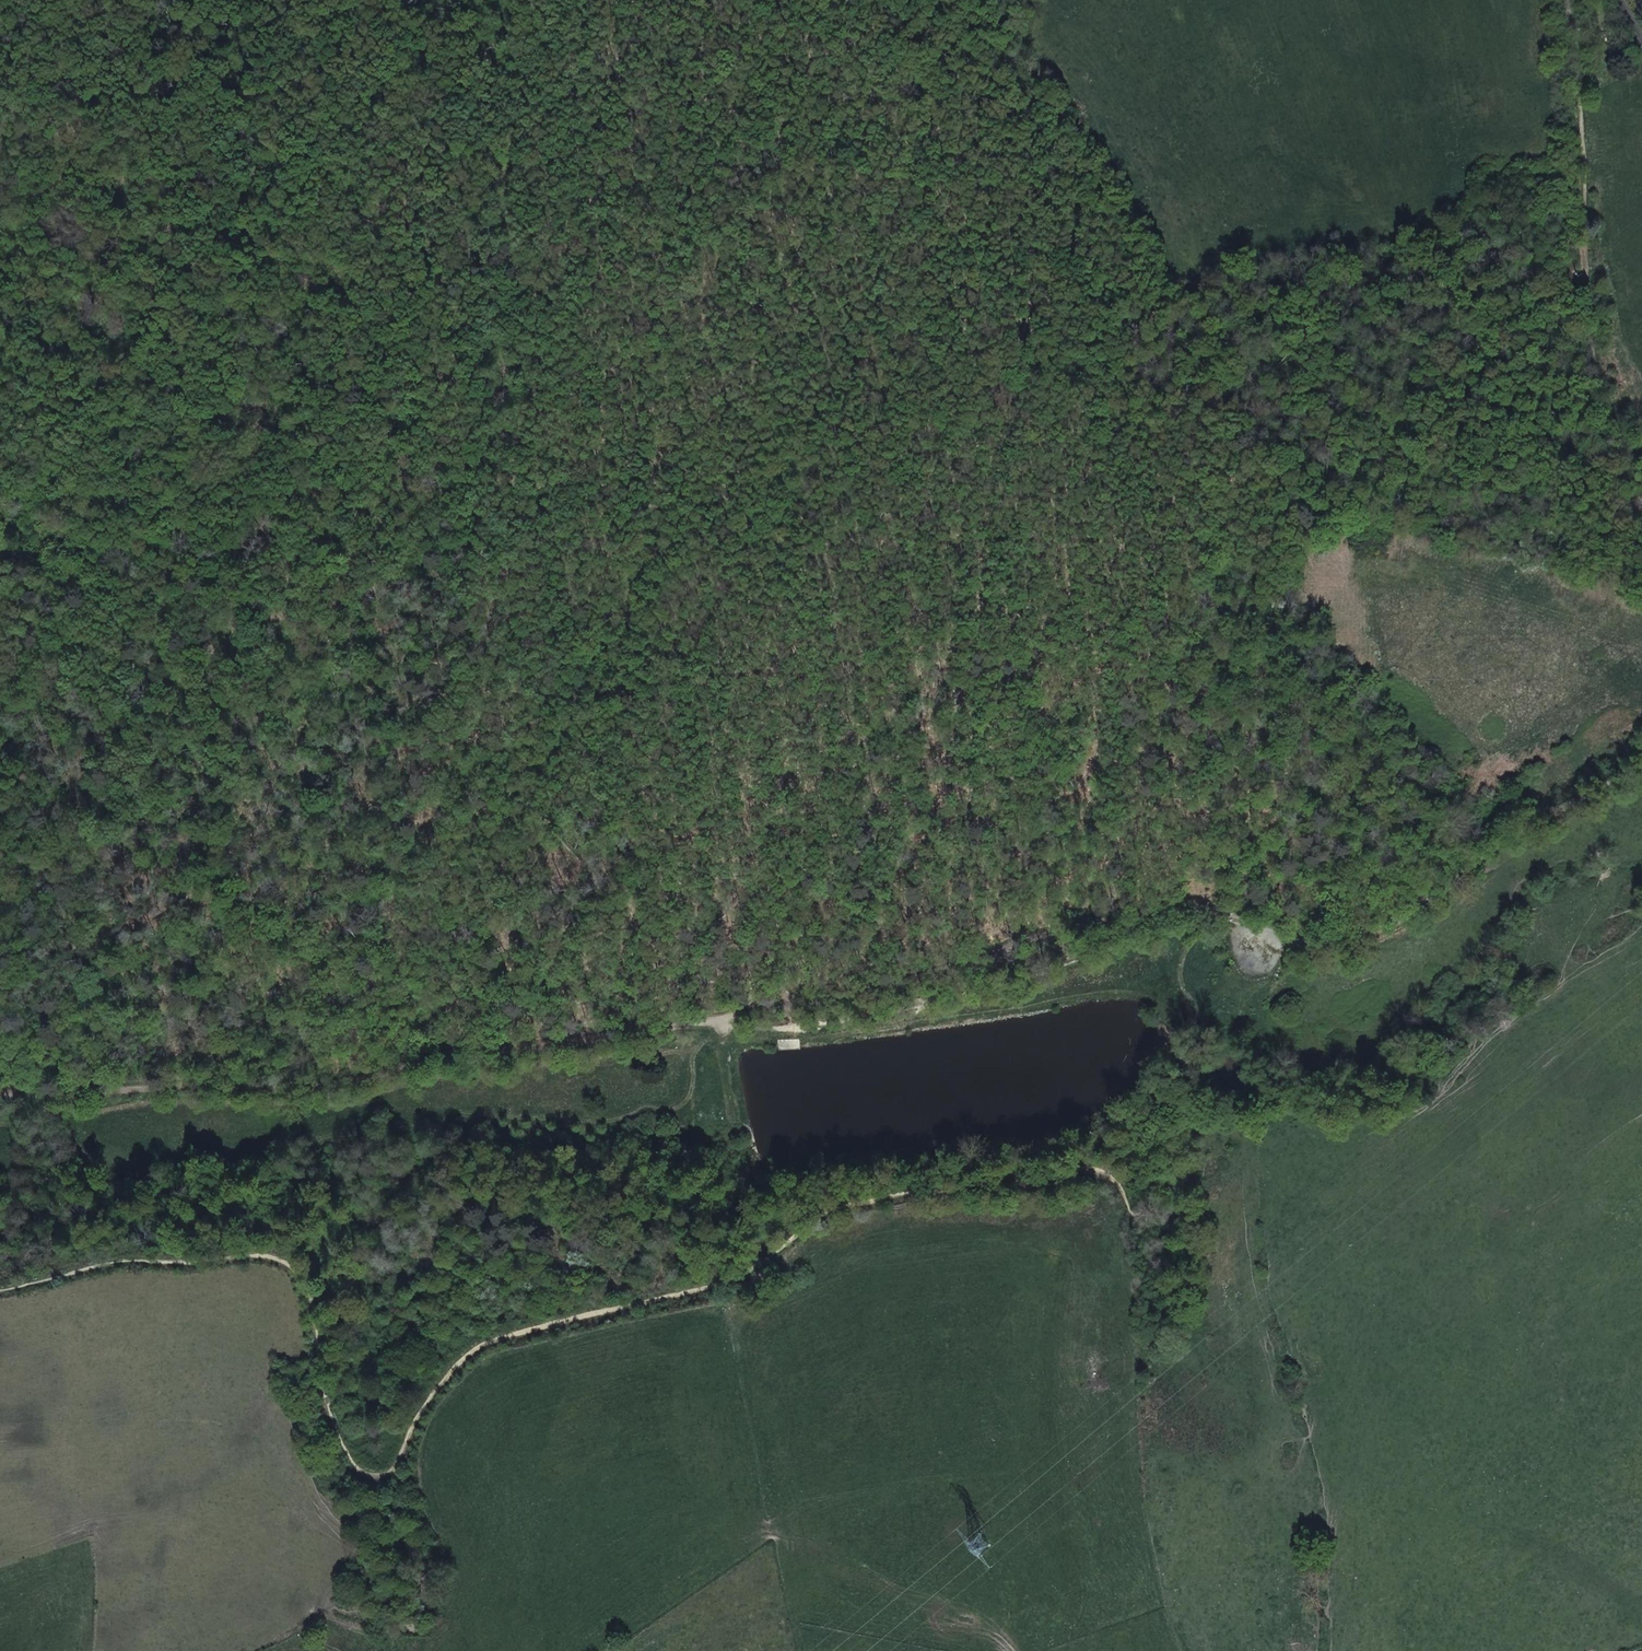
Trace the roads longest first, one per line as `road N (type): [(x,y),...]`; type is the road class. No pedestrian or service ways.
road 1 (track): [(1230,919),(1202,910),(1127,929),(1091,949),(799,1008),(332,1081),(121,1095),(0,1093)]
road 2 (track): [(0,1287),(116,1258),(271,1253),(310,1283),(332,1431),(348,1461),(382,1472),(395,1462),(425,1401),(469,1353),(506,1334),(756,1266),(826,1212),(855,1201)]
road 3 (track): [(1641,467),(1590,357),(1566,0)]
road 4 (track): [(1641,745),(1510,829),(1462,876),(1393,919),(1291,933),(1230,919)]

